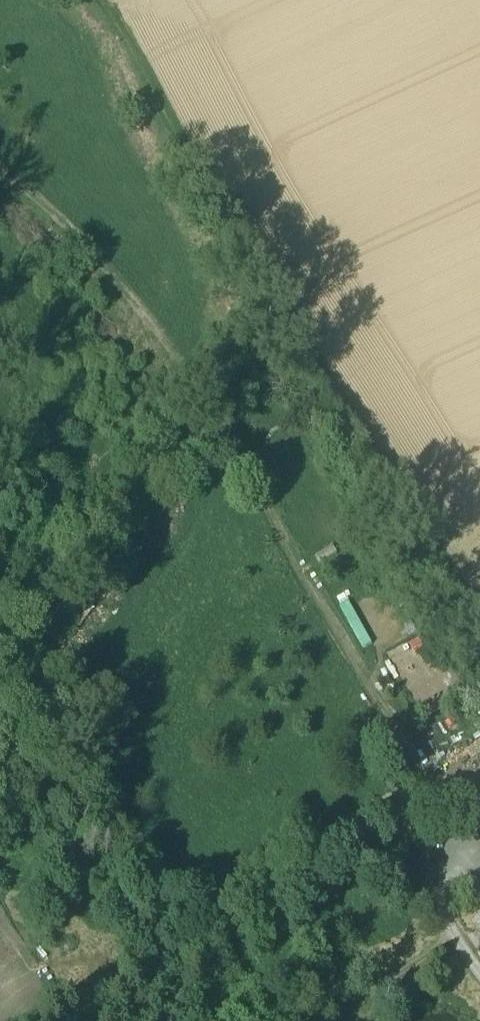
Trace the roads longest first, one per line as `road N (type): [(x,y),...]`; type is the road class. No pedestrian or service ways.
road 1 (track): [(479,979),(440,922),(446,846),(419,772),(181,370),(94,258),(0,173)]
road 2 (track): [(98,0),(247,263),(479,623)]
road 3 (track): [(322,1020),(430,949),(440,922)]

